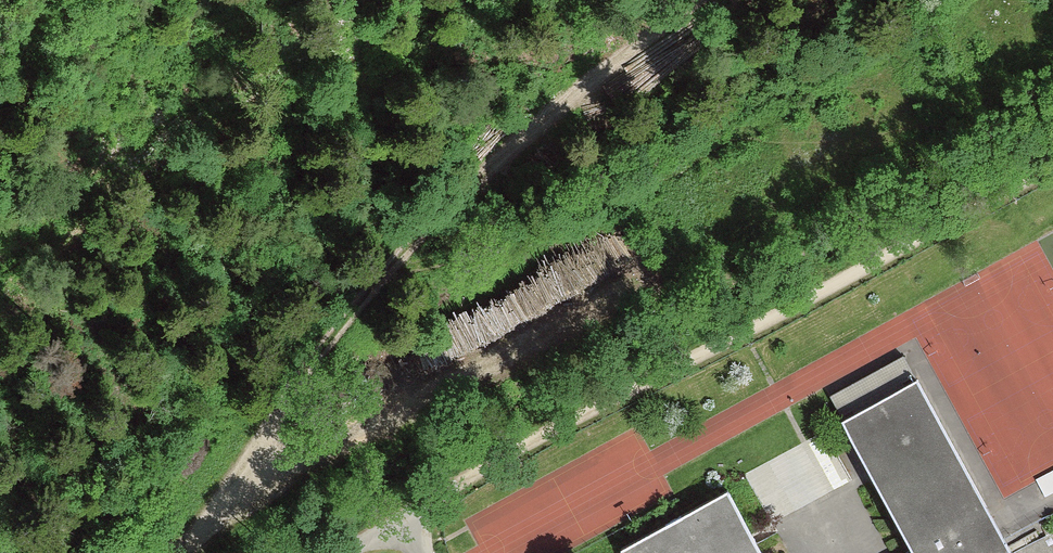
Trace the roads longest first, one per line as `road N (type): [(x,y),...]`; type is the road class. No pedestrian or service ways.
road 1 (track): [(1052,174),(339,552)]
road 2 (track): [(171,552),(434,221),(714,0)]

